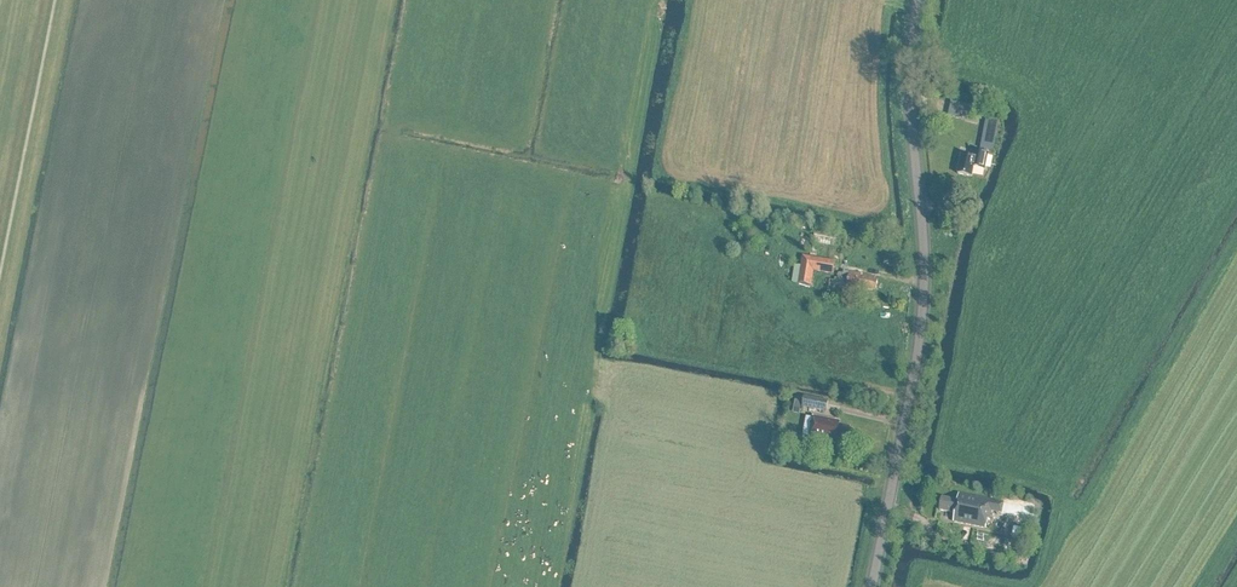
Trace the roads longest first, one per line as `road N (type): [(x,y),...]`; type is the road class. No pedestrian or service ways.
road 1 (tertiary): [(871,586),(920,308),(908,125),(915,0)]

